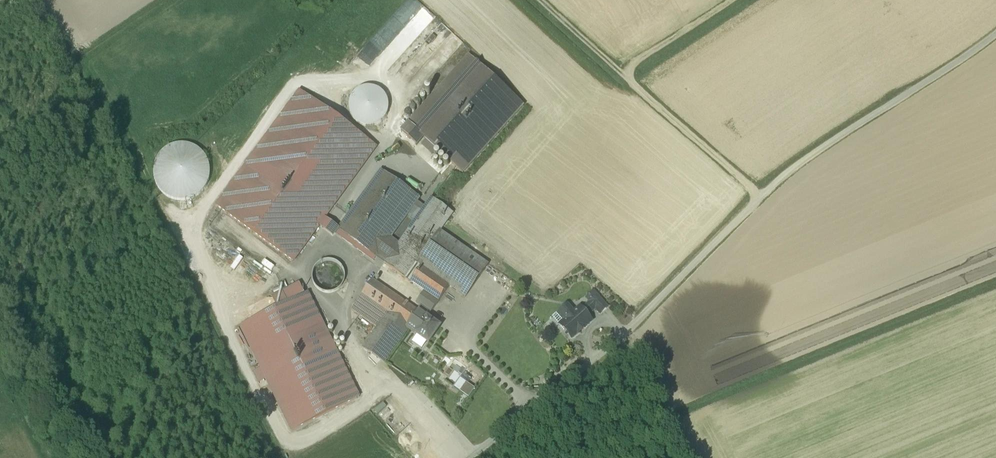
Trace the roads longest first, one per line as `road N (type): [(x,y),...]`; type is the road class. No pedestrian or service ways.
road 1 (track): [(995,35),(818,149),(475,457)]
road 2 (track): [(761,195),(540,0)]
road 3 (track): [(532,409),(460,339),(457,330),(486,294)]

